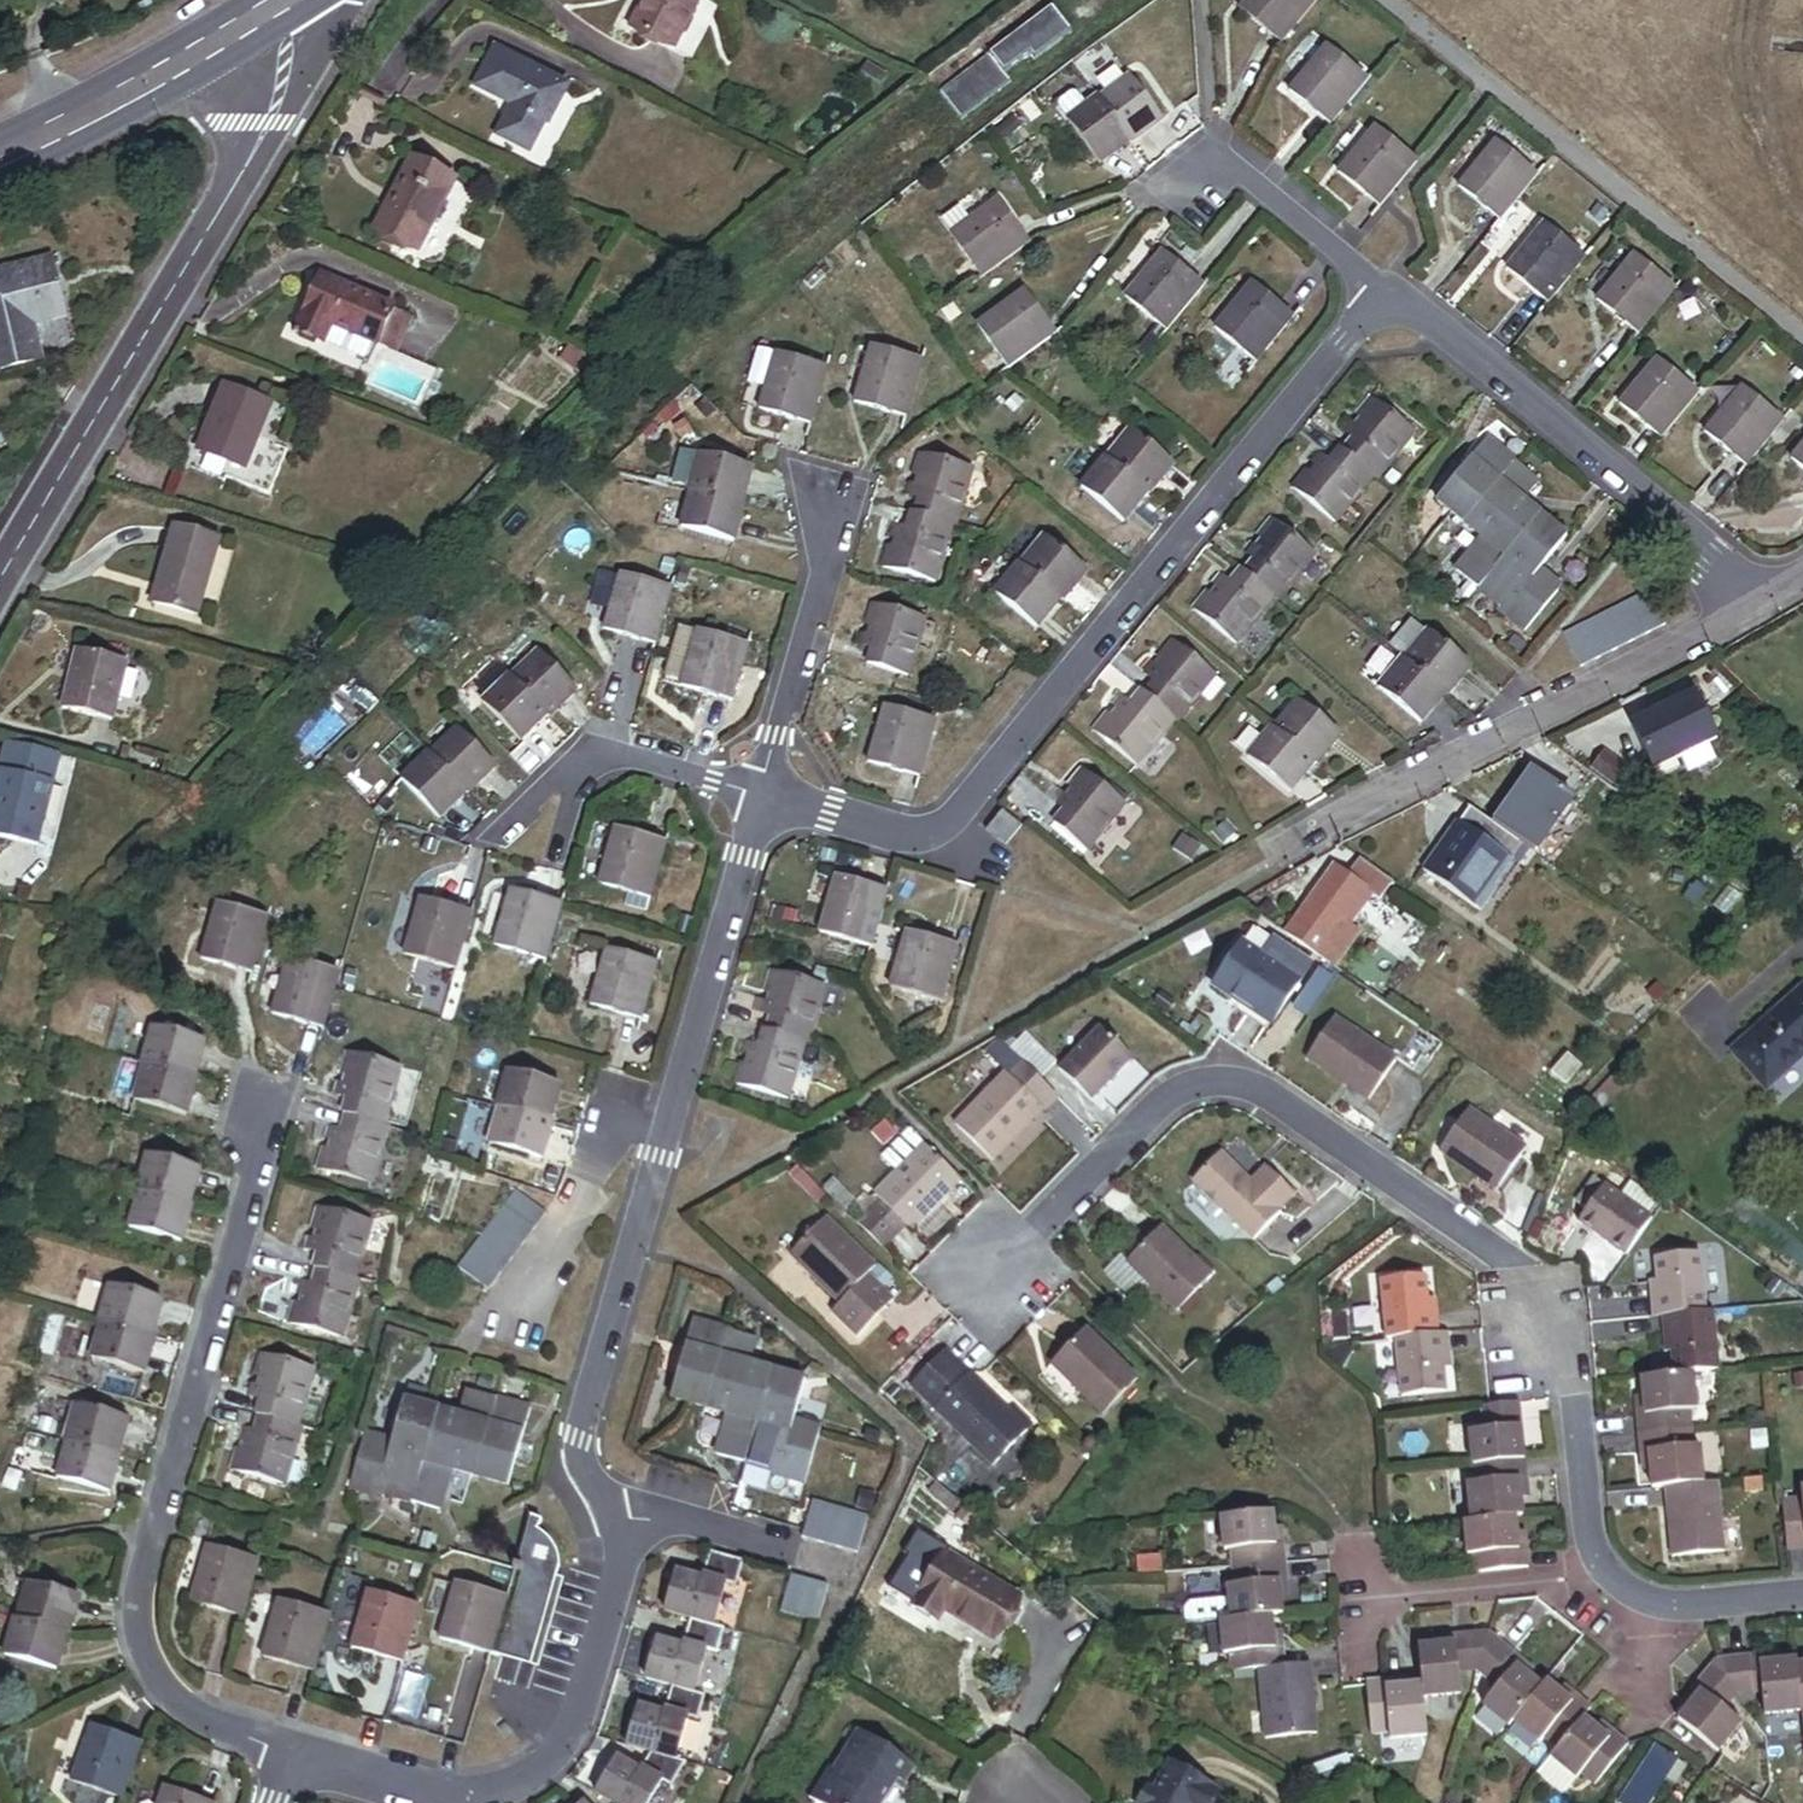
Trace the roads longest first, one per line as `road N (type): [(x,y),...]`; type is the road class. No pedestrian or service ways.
road 1 (residential): [(1584,1574),(1556,1297),(1240,1089),(1201,1085),(1167,1095),(982,1285)]
road 2 (residential): [(1385,290),(964,815),(913,838),(770,797)]
road 3 (residential): [(255,1101),(251,1183),(137,1584),(138,1635),(163,1682),(208,1725),(296,1751)]
road 4 (residential): [(616,1520),(587,1435),(770,797)]
road 5 (residential): [(0,591),(269,125),(288,37),(283,5)]
road 6 (residential): [(1763,601),(1264,866)]
road 7 (residential): [(296,1751),(463,1797),(509,1788),(558,1757),(579,1717),(627,1554),(616,1520)]
road 8 (residential): [(1584,1574),(1359,1597),(1345,1471),(1214,1430)]
road 9 (residential): [(1763,601),(1385,290)]
road 10 (tertiary): [(283,5),(0,159)]
road 11 (residential): [(770,797),(611,752),(583,758),(486,832)]
road 12 (residential): [(770,797),(825,559),(815,506)]
road 13 (residential): [(1385,290),(1212,157),(1162,196)]
road 14 (residential): [(616,1520),(691,1521),(844,1565)]
road 15 (residential): [(1802,1591),(1628,1606),(1584,1574)]

